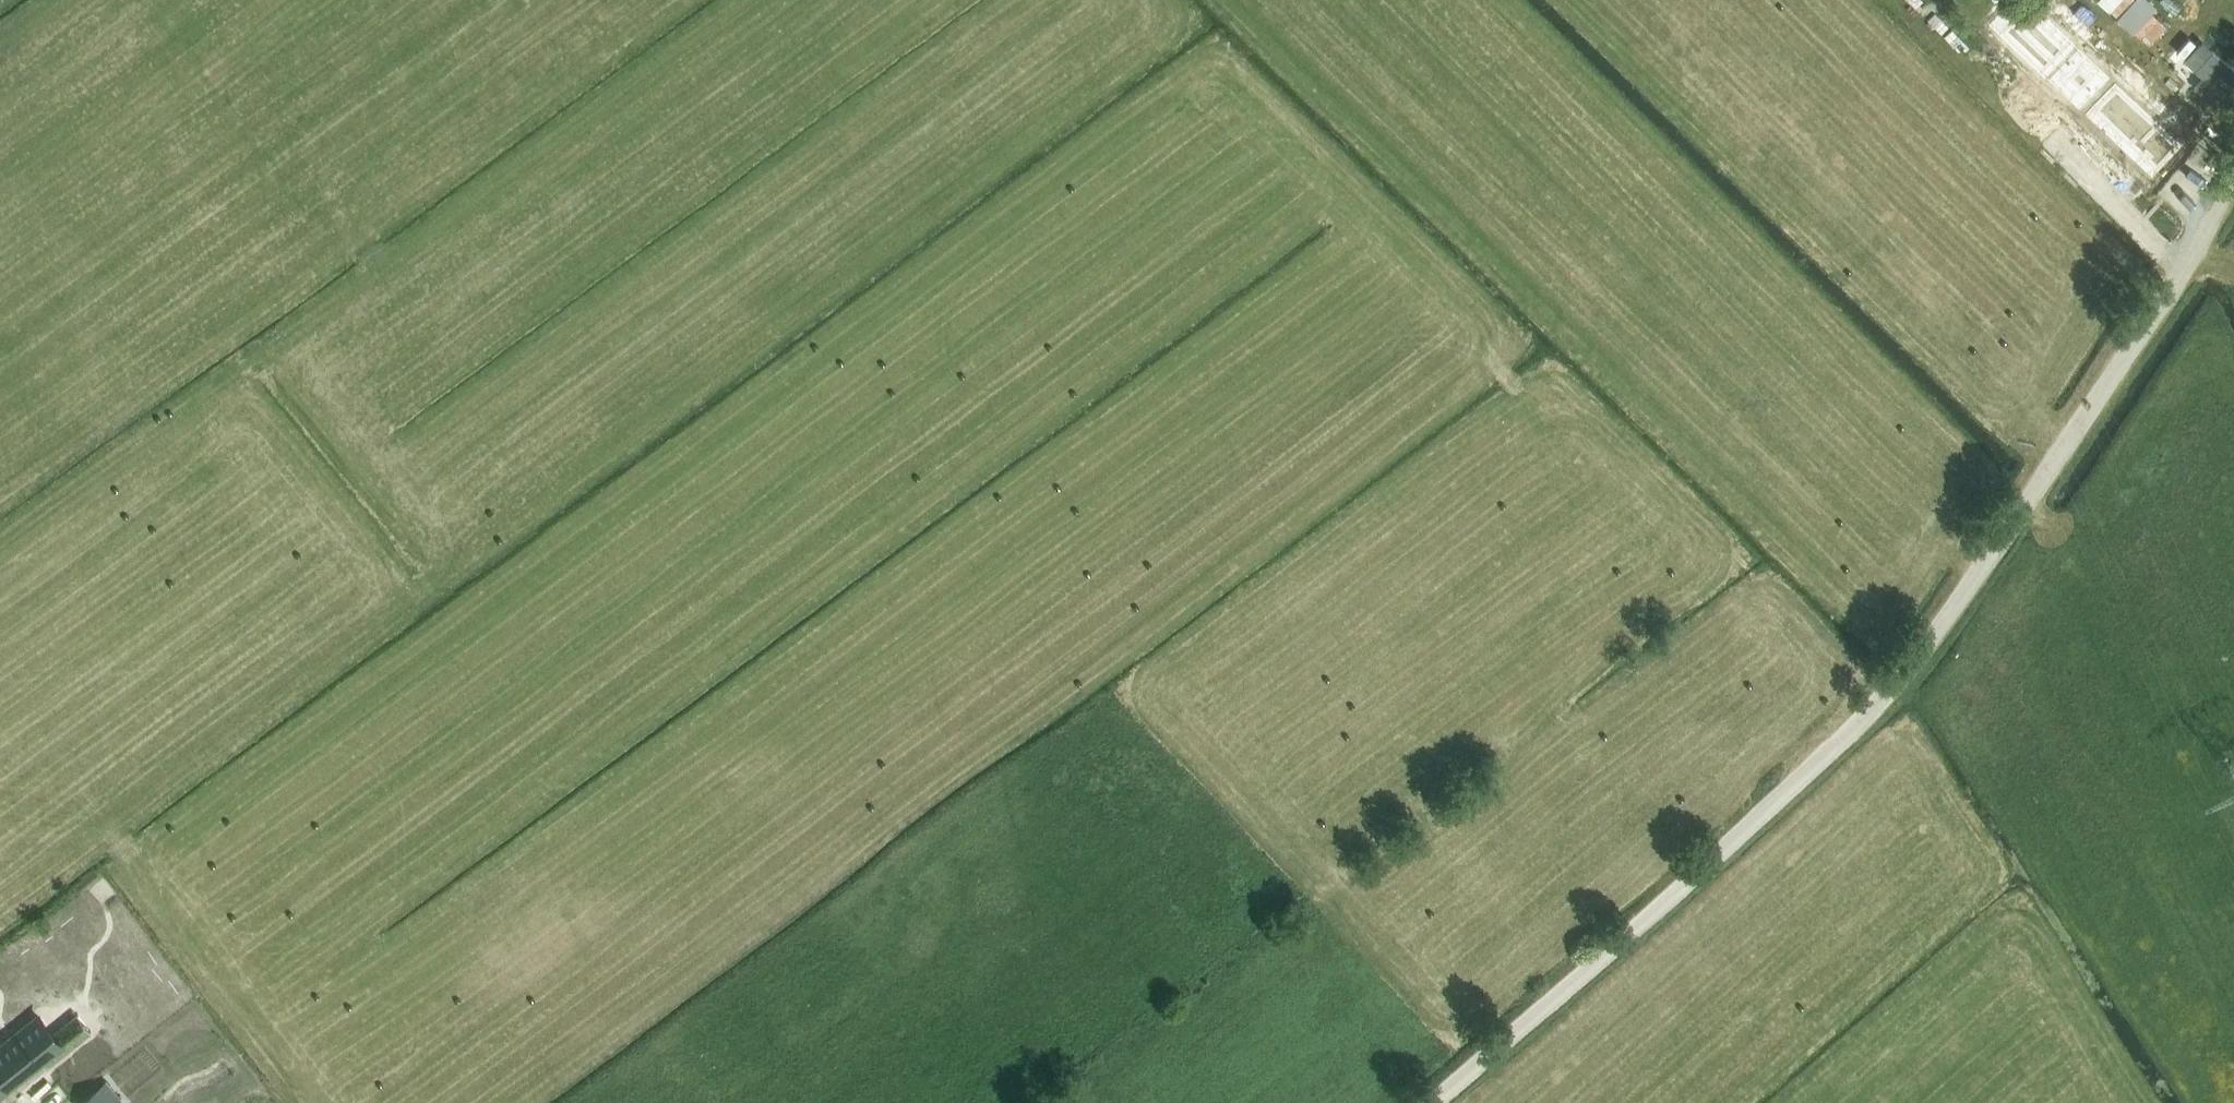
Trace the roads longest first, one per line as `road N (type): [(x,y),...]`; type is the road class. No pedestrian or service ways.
road 1 (track): [(1429,1102),(1858,726),(1915,660),(2134,345),(2233,179)]

